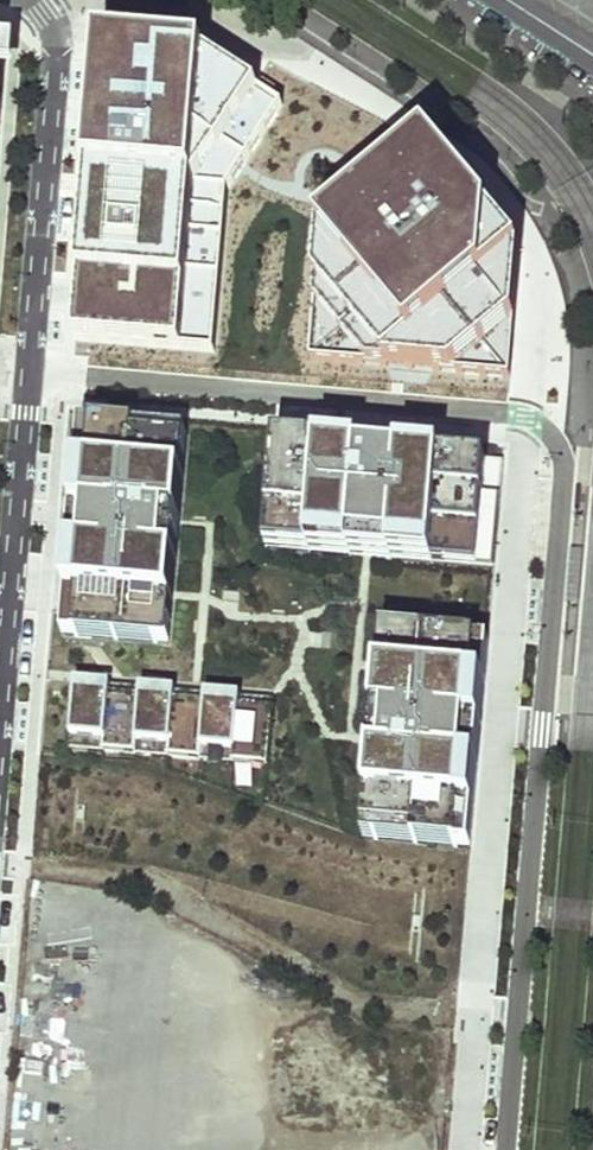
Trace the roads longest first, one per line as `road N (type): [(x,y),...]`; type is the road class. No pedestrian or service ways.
road 1 (residential): [(30,375),(501,412),(552,434),(565,460),(507,1149)]
road 2 (residential): [(30,375),(57,52),(45,10),(28,0)]
road 3 (residential): [(0,752),(30,375)]

